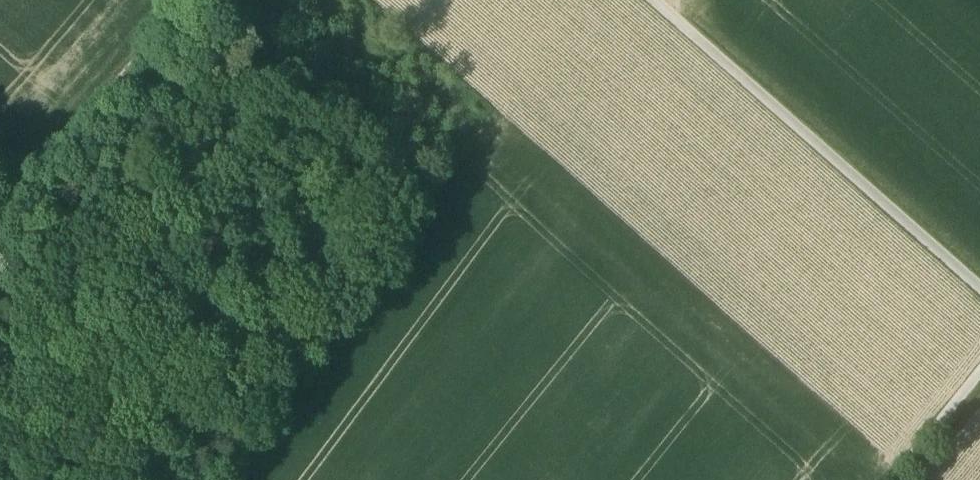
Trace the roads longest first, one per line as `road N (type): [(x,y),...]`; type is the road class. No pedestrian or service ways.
road 1 (track): [(650,0),(979,288)]
road 2 (track): [(0,226),(189,0)]
road 3 (track): [(895,479),(979,374)]

